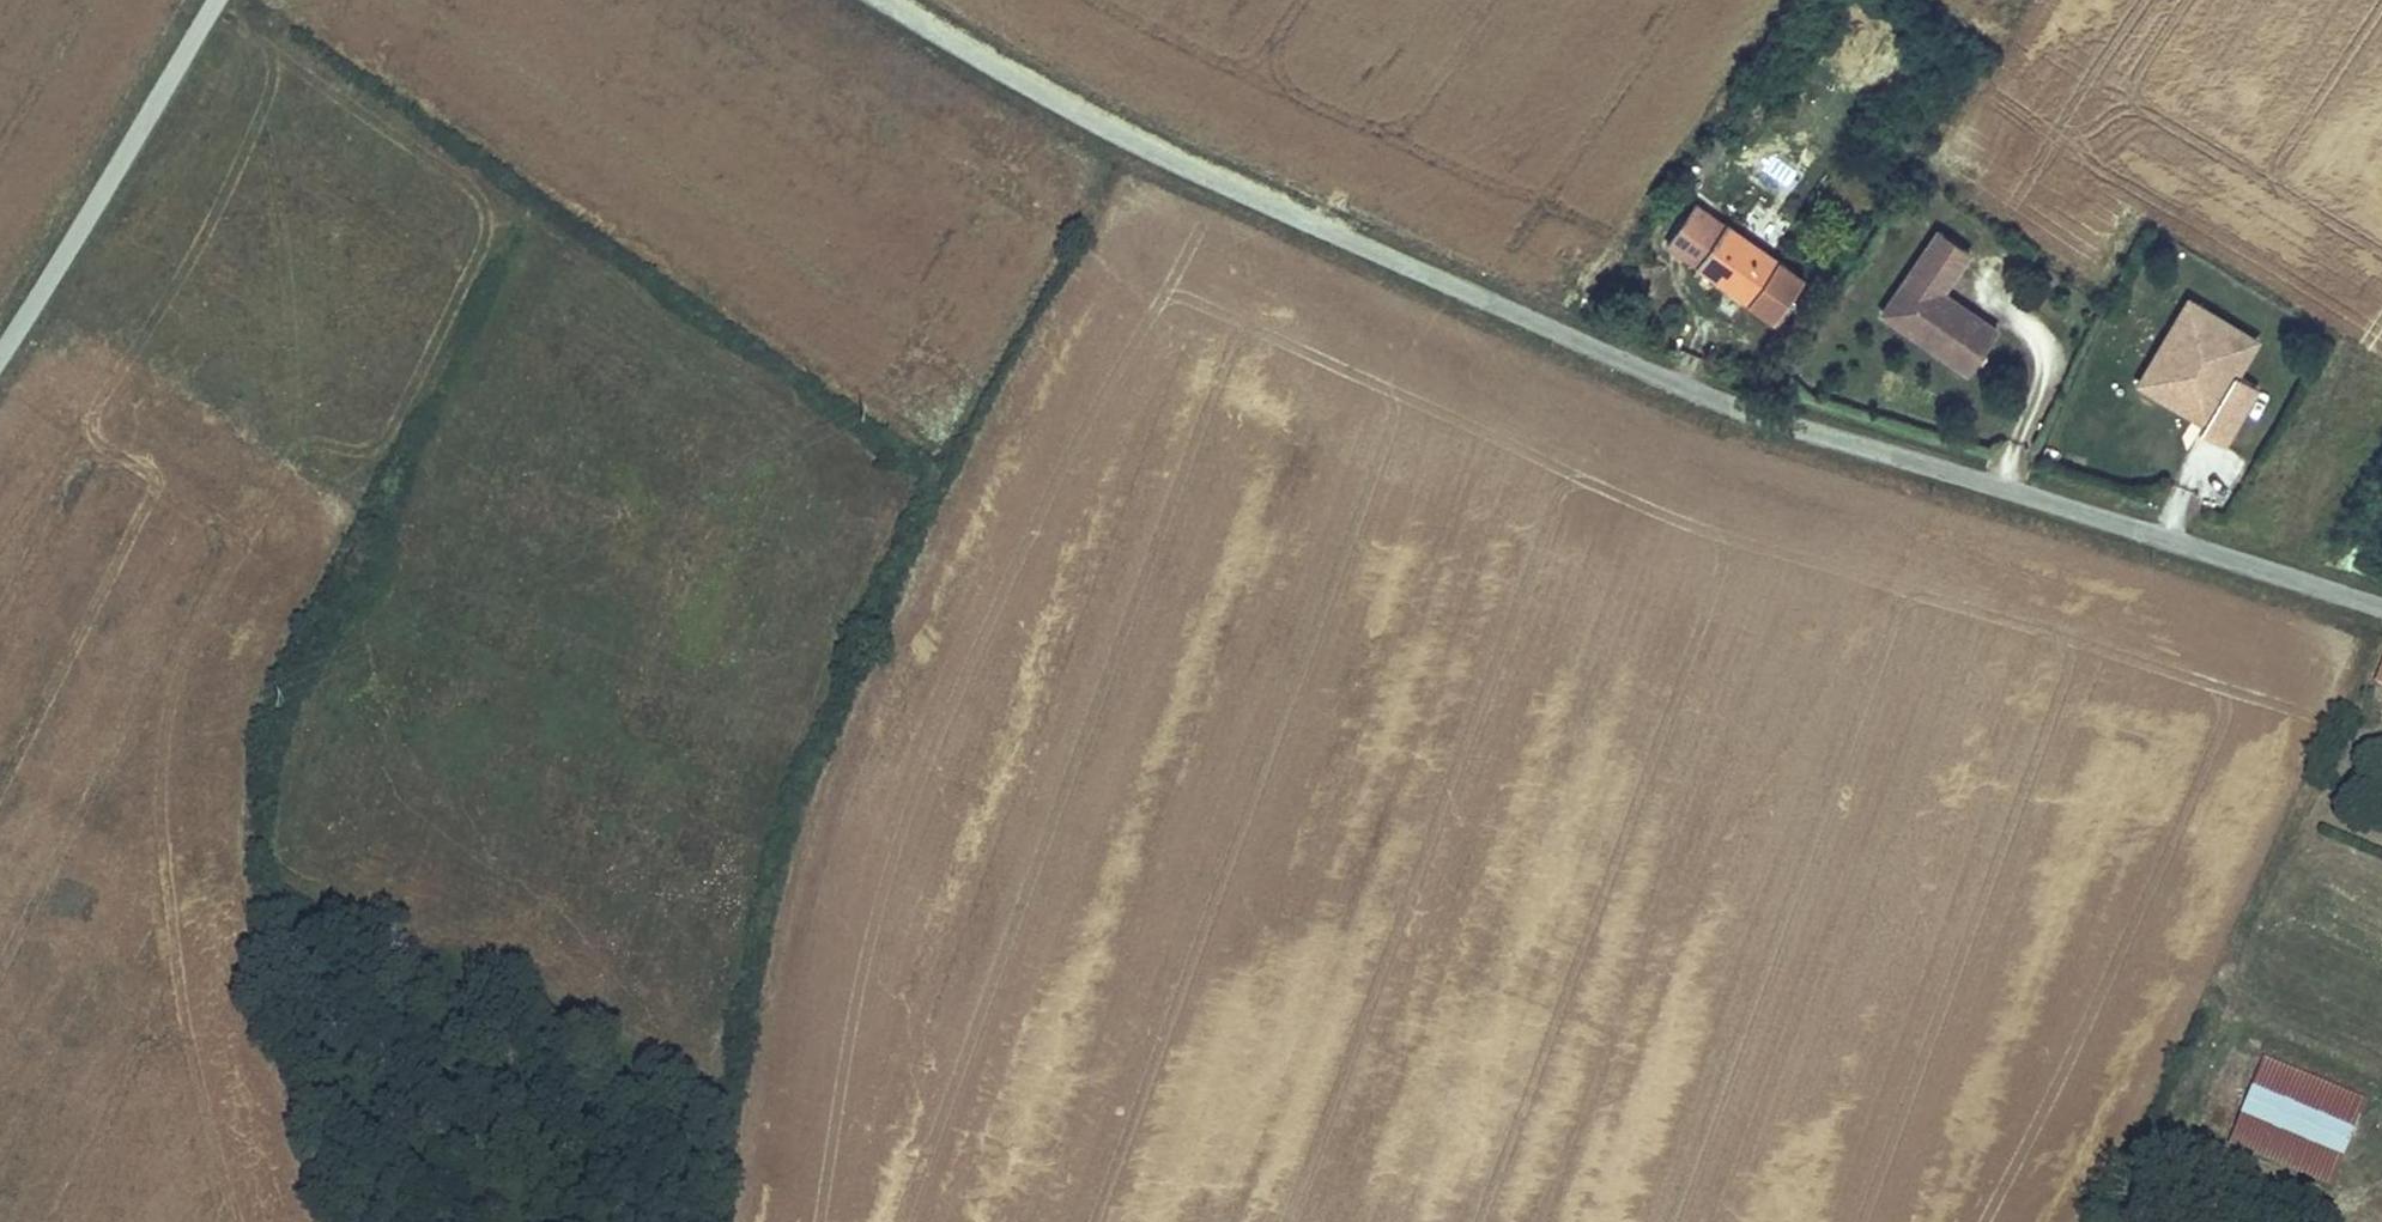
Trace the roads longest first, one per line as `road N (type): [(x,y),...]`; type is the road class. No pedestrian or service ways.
road 1 (unclassified): [(2381,610),(1664,378),(1155,157),(888,0)]
road 2 (unclassified): [(218,0),(0,354)]

